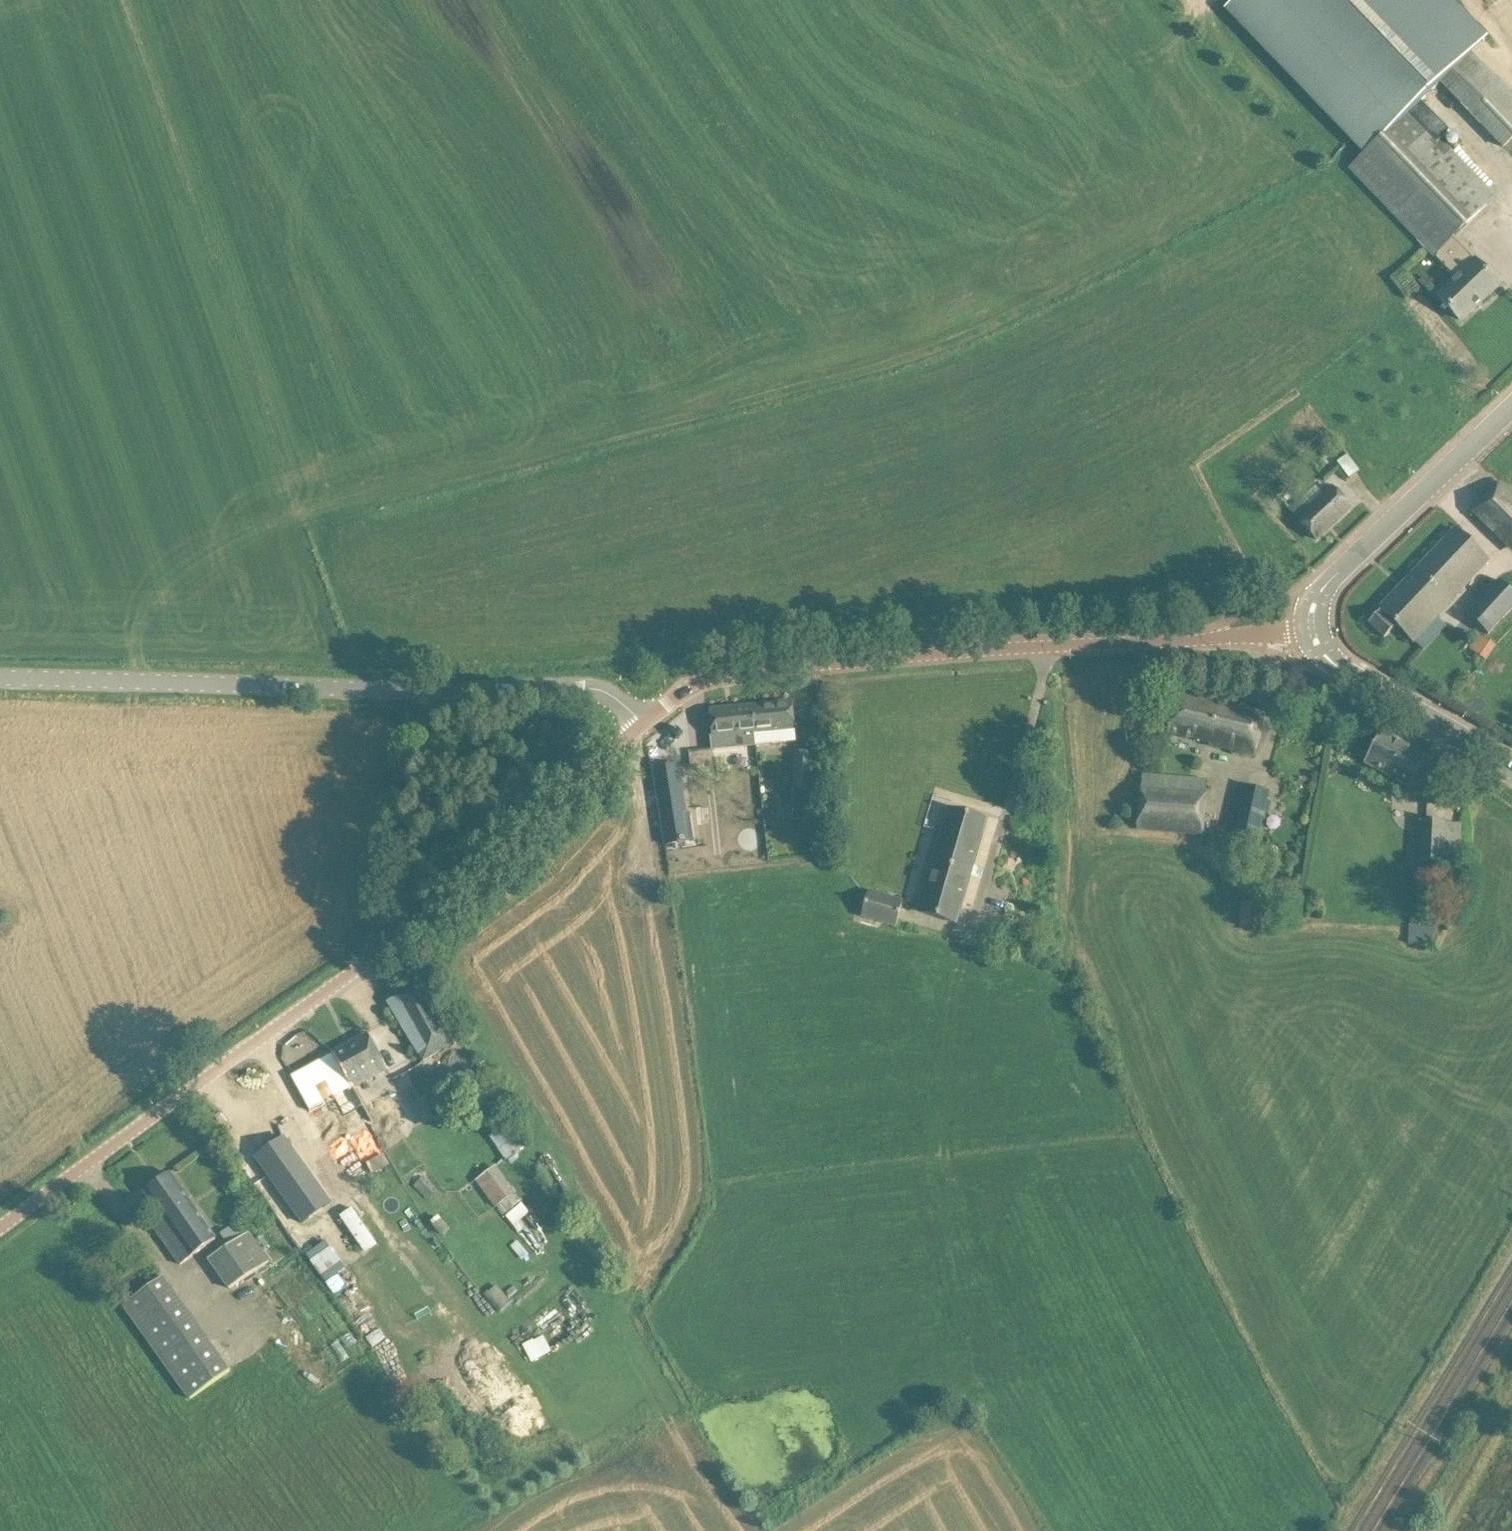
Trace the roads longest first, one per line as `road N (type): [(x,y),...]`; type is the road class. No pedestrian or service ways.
road 1 (unclassified): [(0,1227),(388,945),(643,723)]
road 2 (unclassified): [(643,723),(691,686),(724,676),(1312,627)]
road 3 (unclassified): [(643,723),(598,689),(0,678)]
road 4 (tertiary): [(1312,627),(1327,584),(1511,406)]
road 5 (tertiary): [(1511,769),(1338,666),(1312,627)]

